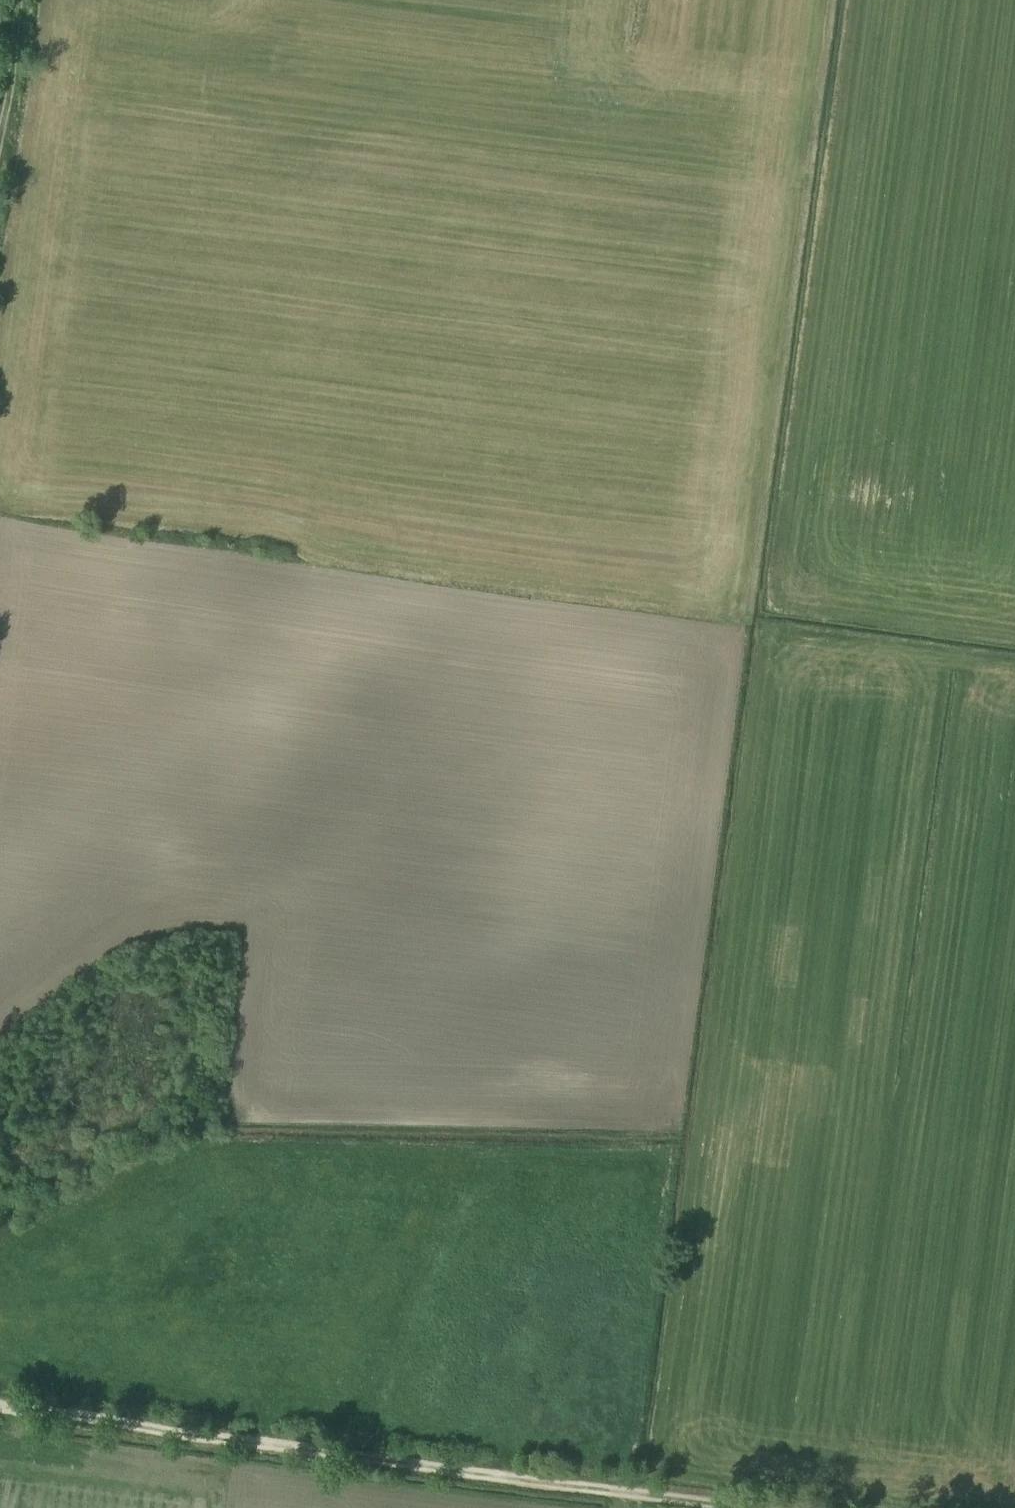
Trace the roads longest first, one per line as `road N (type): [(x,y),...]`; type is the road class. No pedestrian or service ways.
road 1 (track): [(735,1507),(0,1407)]

